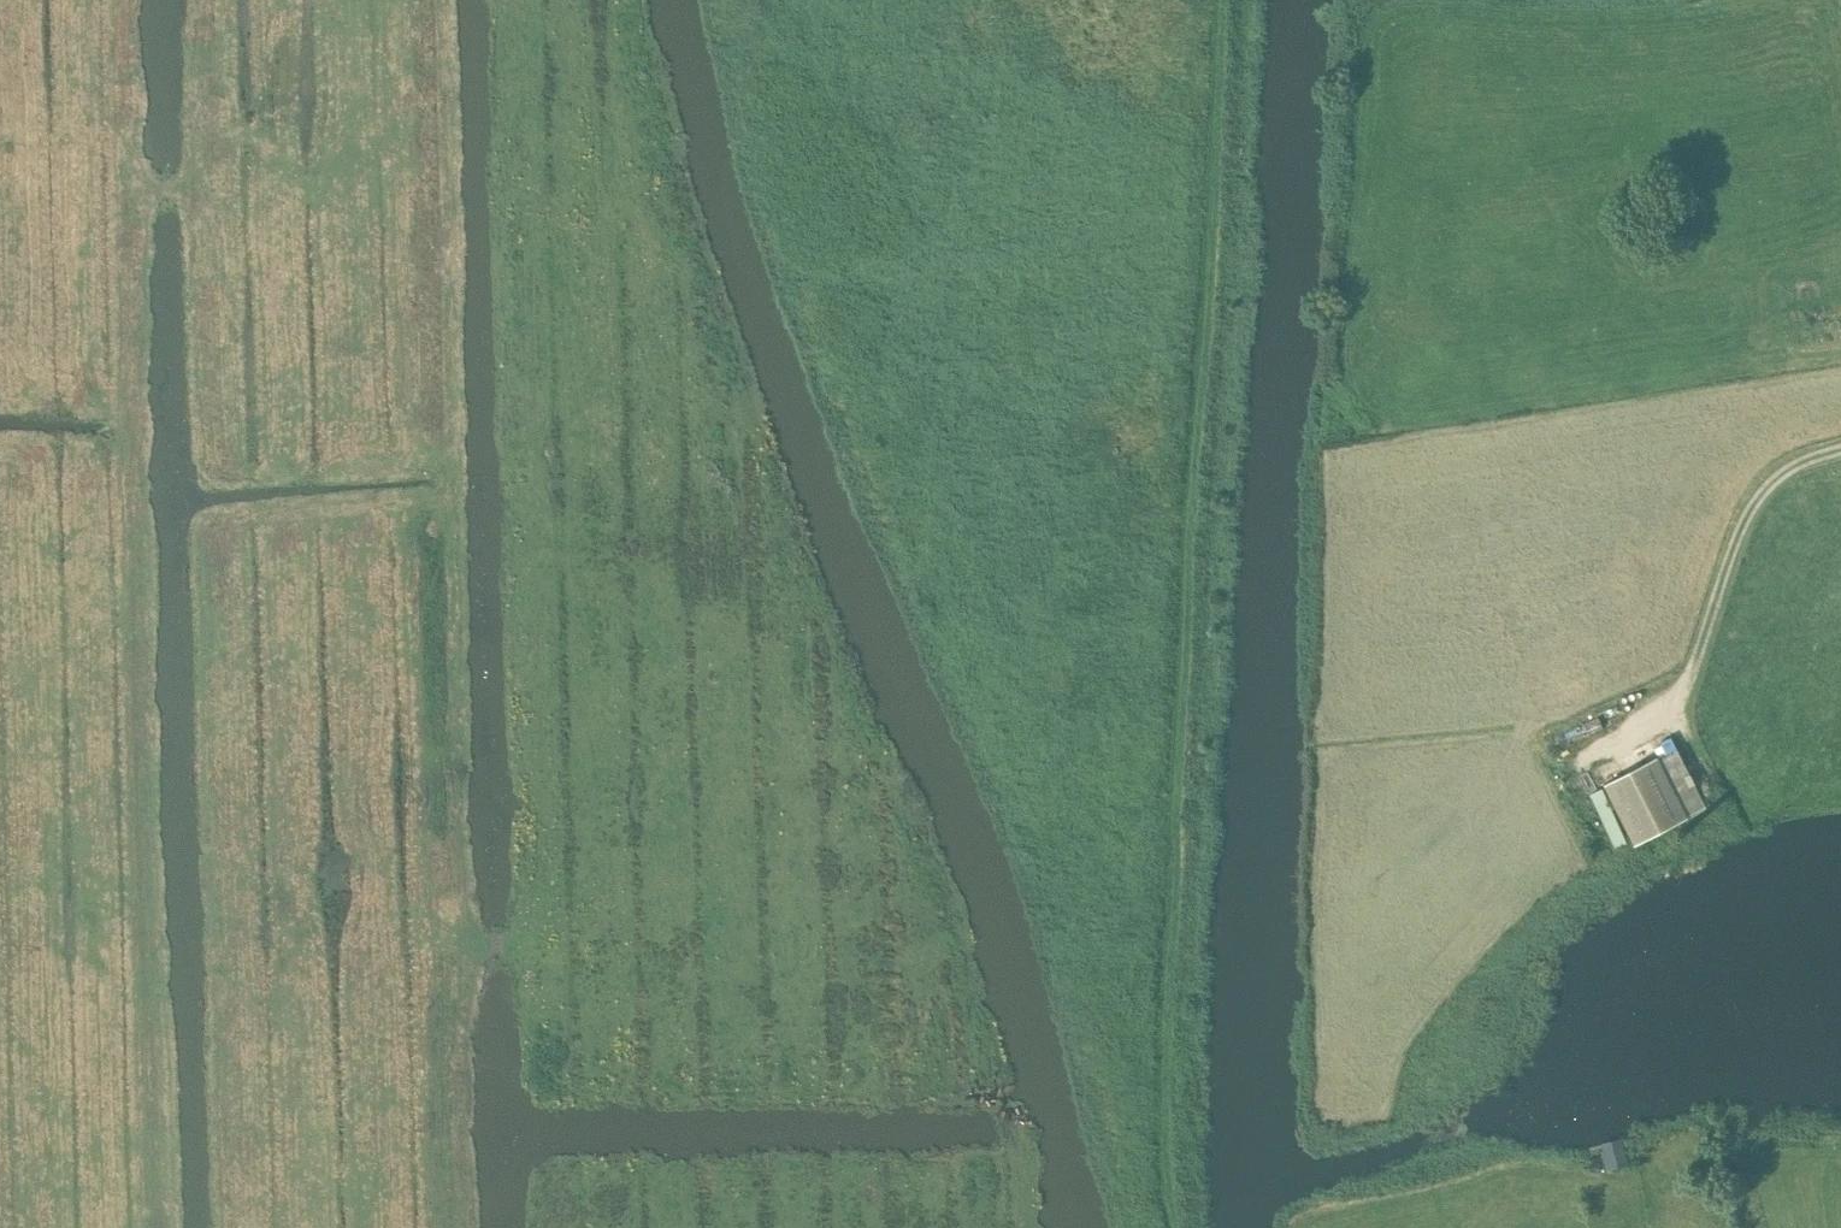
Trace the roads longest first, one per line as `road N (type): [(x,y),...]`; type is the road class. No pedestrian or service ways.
road 1 (track): [(1592,753),(1657,722),(1675,705),(1763,490),(1800,462),(1840,450)]

